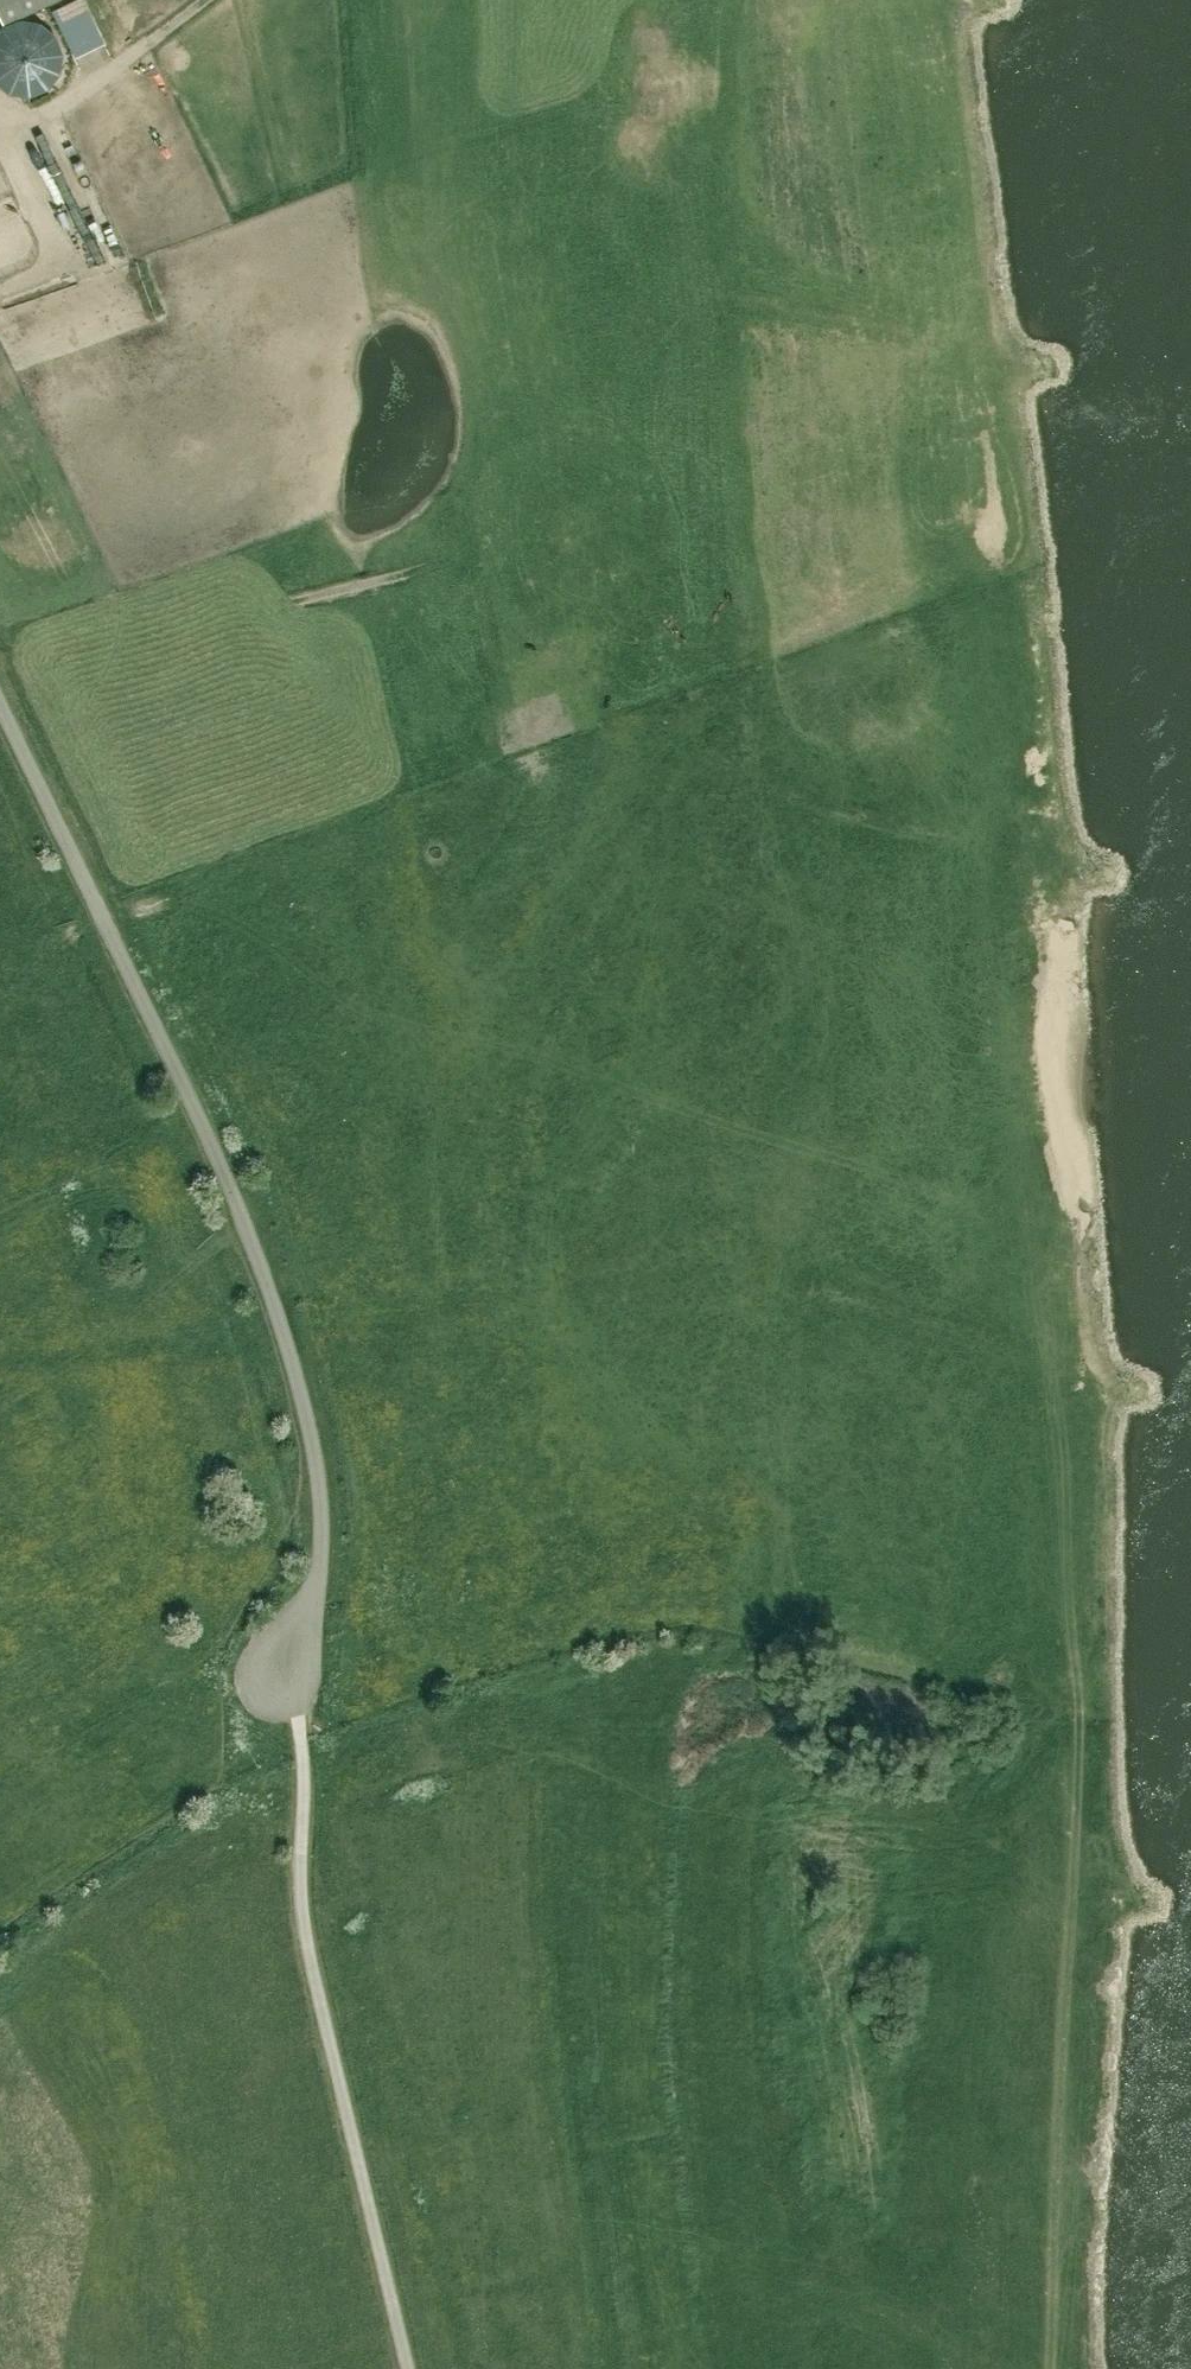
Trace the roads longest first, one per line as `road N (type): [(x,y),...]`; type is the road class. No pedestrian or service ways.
road 1 (unclassified): [(0,697),(205,1125),(309,1415),(320,1531),(303,1687)]

